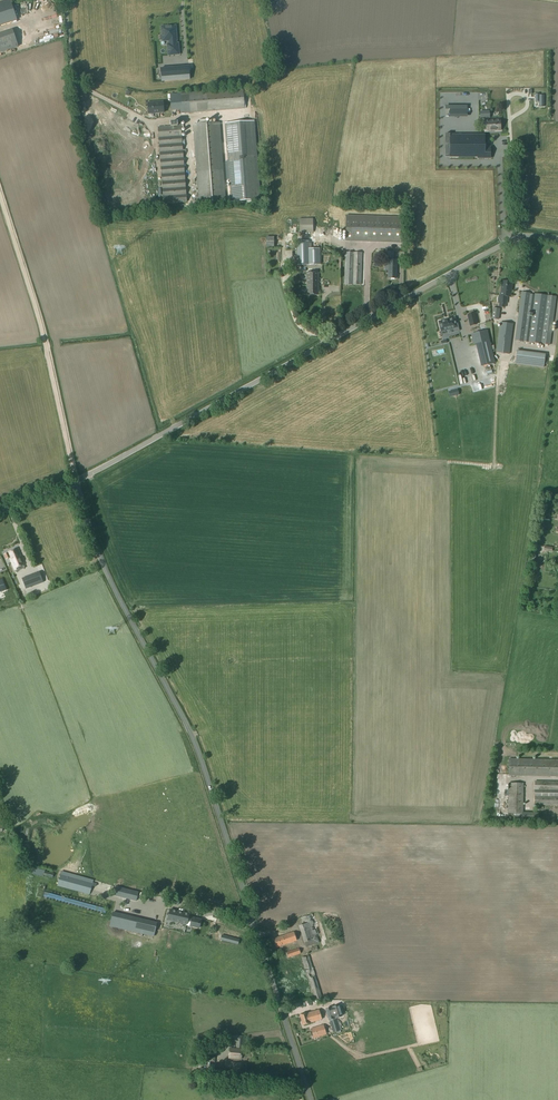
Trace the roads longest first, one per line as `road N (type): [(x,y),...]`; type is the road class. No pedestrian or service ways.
road 1 (unclassified): [(309,1099),(203,766),(101,561),(75,481)]
road 2 (unclassified): [(75,481),(504,243),(557,240)]
road 3 (unclassified): [(0,197),(43,336),(75,481)]

